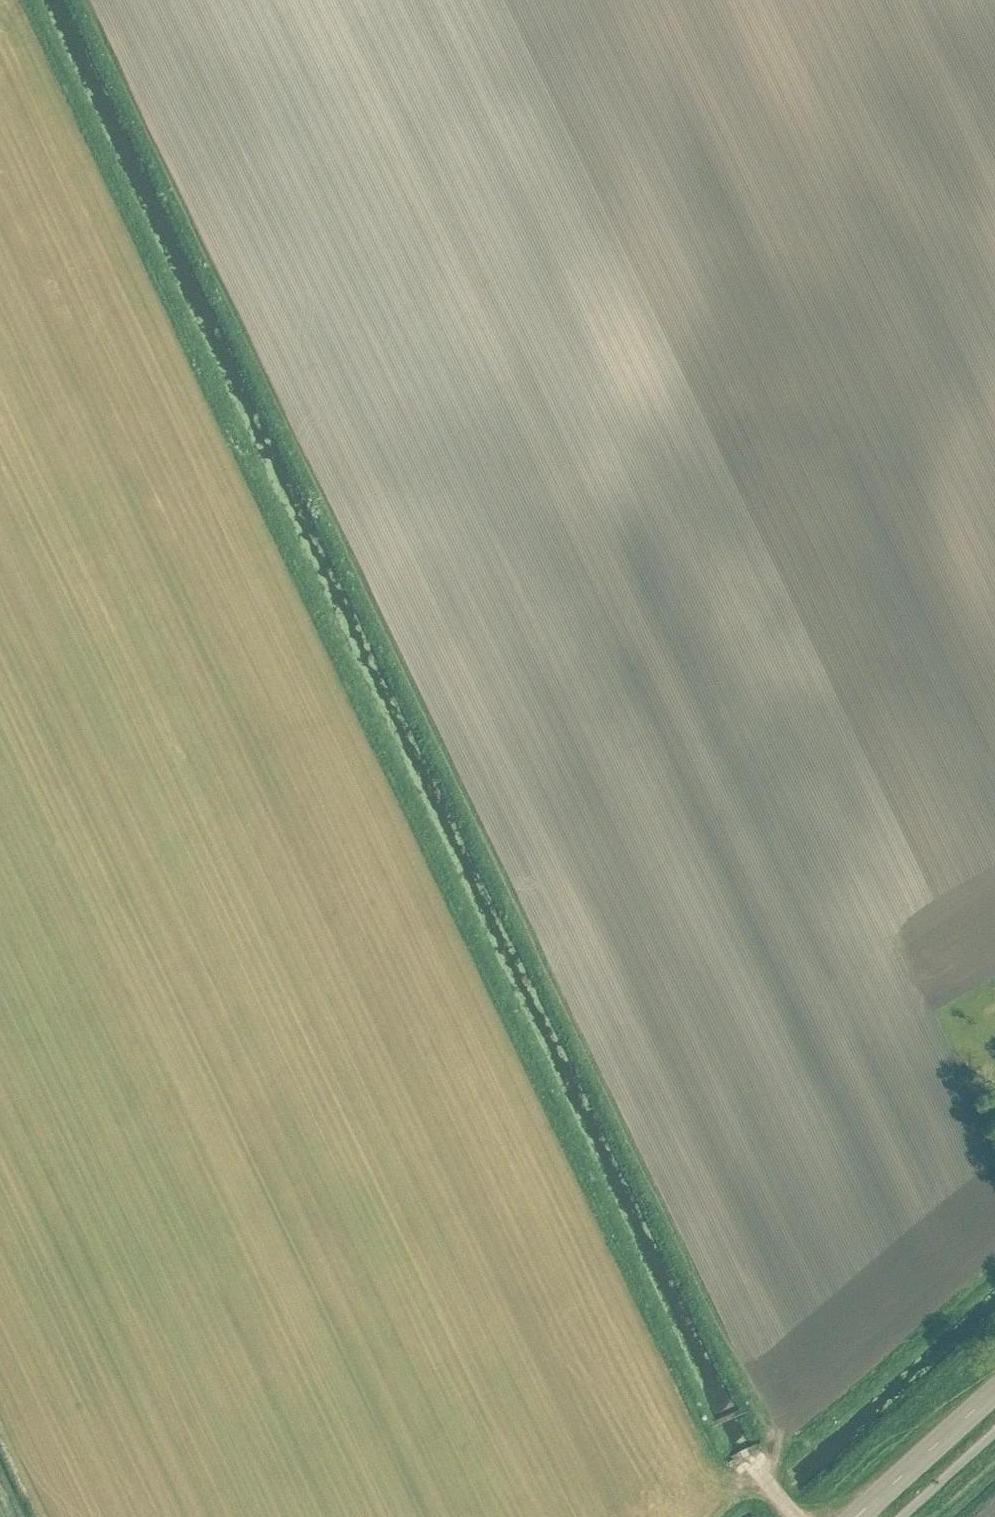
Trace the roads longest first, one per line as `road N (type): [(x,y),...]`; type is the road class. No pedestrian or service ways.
road 1 (tertiary): [(856,1516),(994,1391)]

